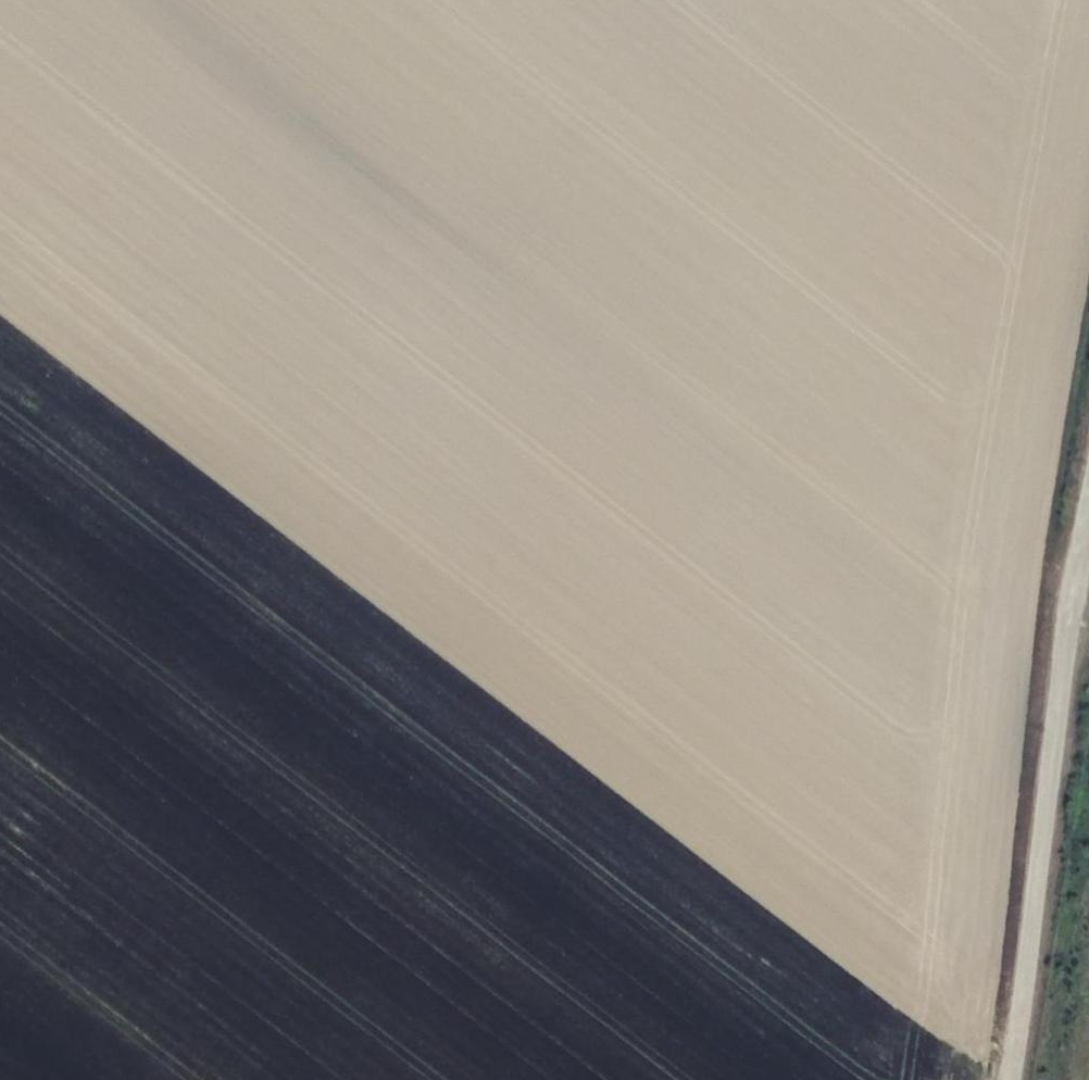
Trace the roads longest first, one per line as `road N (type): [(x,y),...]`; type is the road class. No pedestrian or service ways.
road 1 (track): [(1088,502),(1070,585),(1011,1079)]

